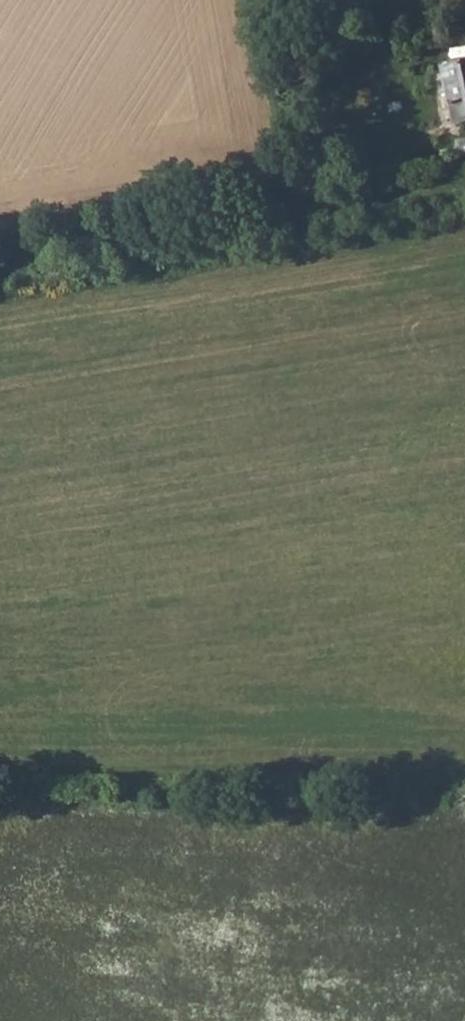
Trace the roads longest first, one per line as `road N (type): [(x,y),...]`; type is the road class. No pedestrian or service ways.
road 1 (track): [(464,182),(0,258)]

